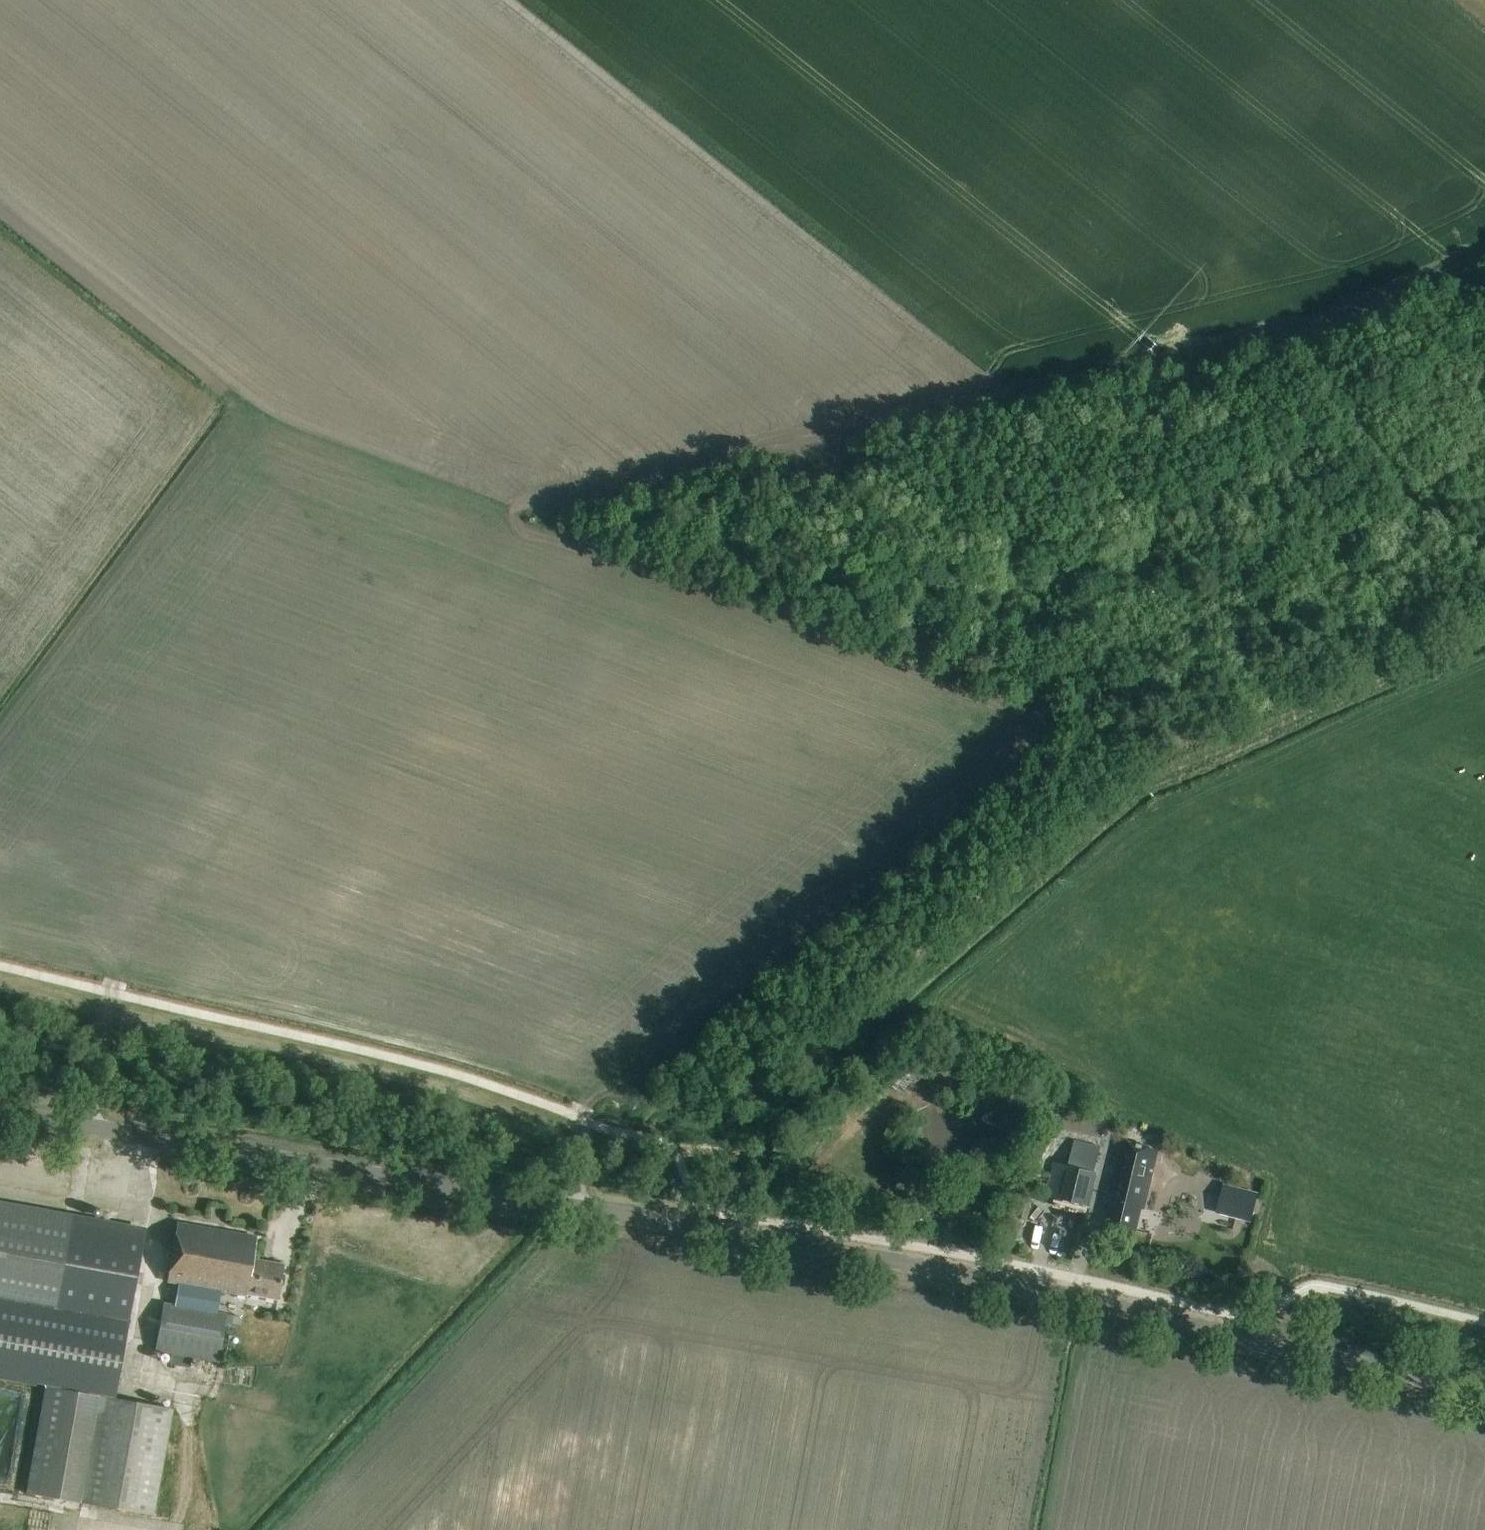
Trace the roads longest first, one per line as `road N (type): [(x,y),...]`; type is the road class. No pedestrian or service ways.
road 1 (tertiary): [(1484,1395),(1087,1300),(0,1111)]

